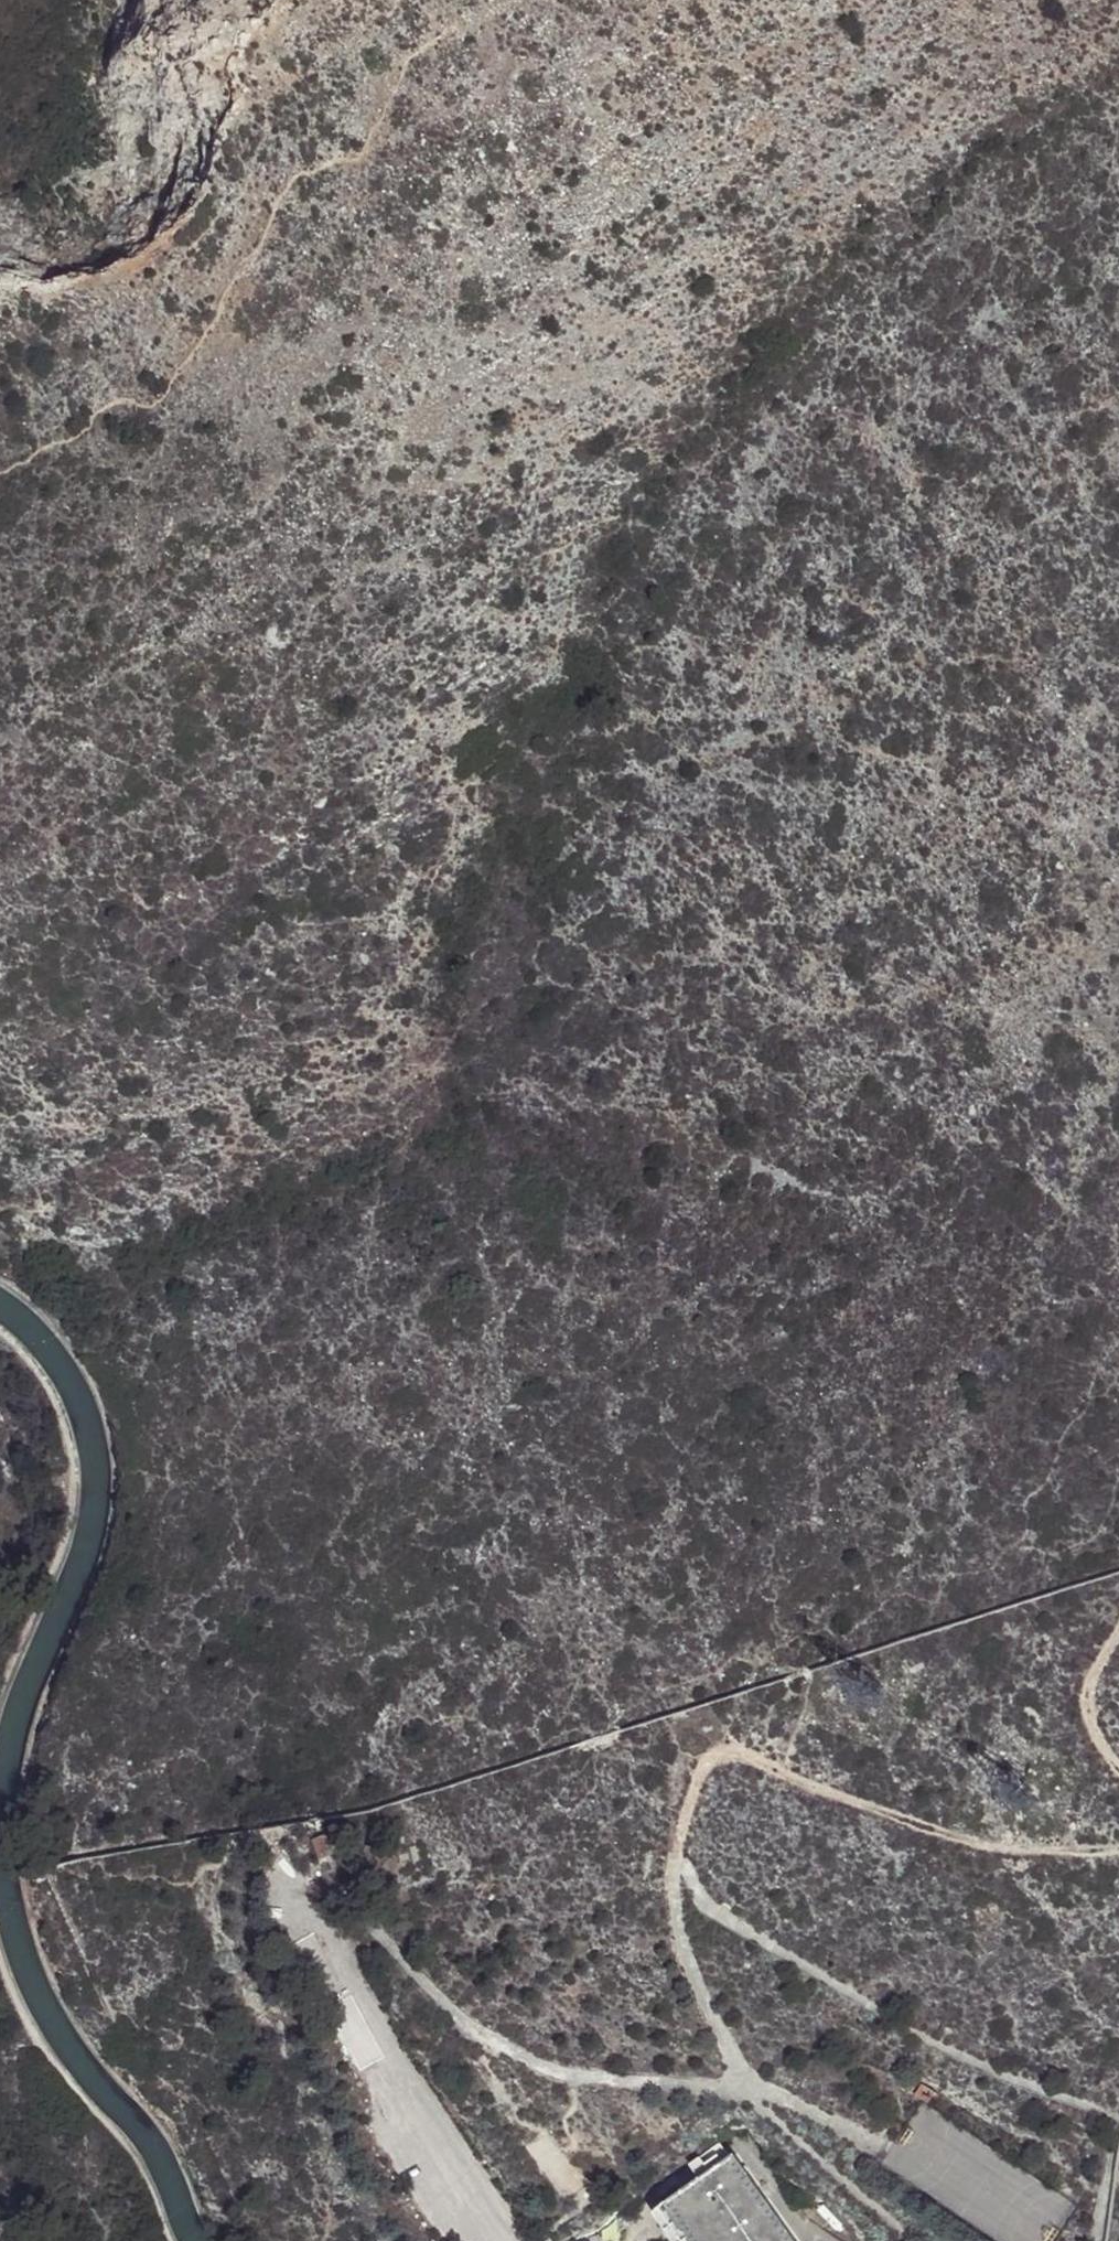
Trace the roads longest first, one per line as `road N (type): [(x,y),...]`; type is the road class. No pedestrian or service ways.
road 1 (track): [(741,2082),(674,1911),(681,1853),(707,1768),(730,1754),(755,1757),(907,1824),(1026,1851),(1118,1854)]
road 2 (track): [(1118,1769),(1093,1728),(1088,1683),(1118,1629)]

